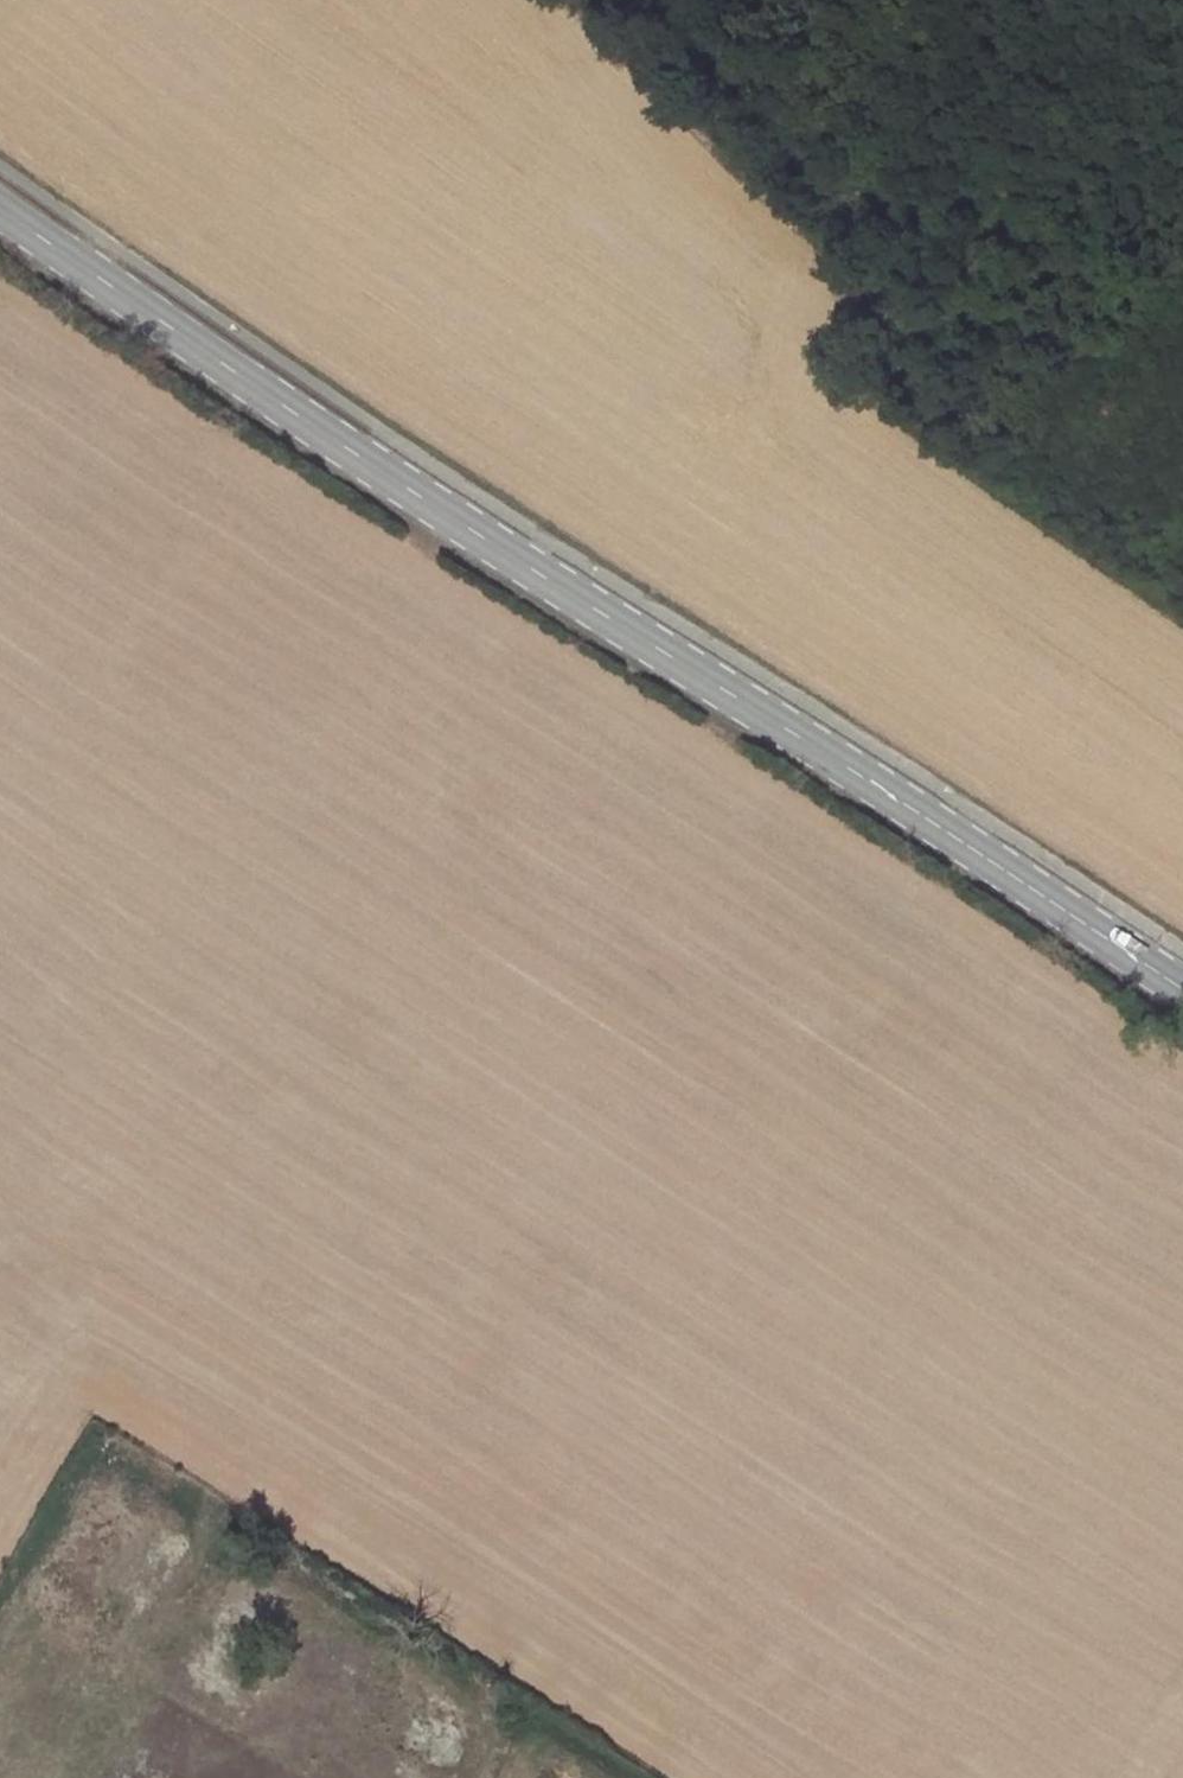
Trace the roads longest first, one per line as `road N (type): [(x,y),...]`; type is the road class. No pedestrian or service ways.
road 1 (secondary): [(1182,990),(0,192)]

